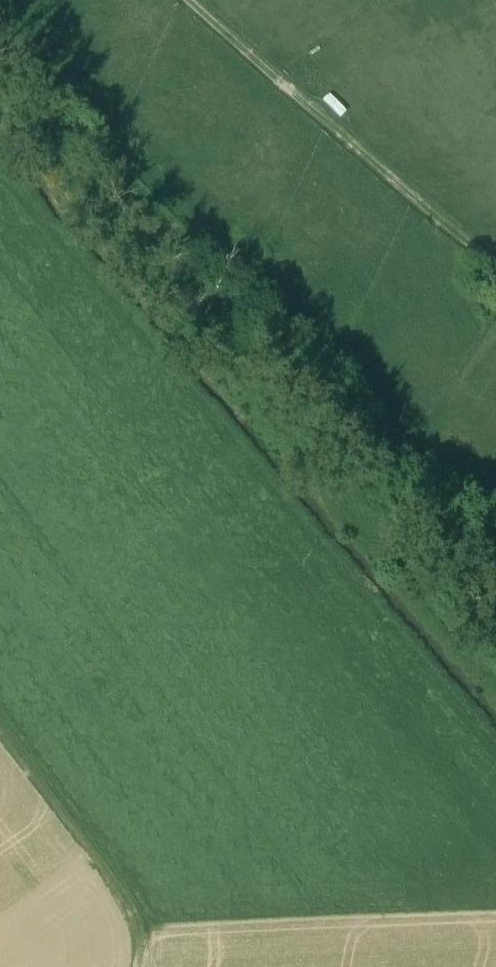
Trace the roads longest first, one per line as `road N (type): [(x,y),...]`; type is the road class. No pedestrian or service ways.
road 1 (track): [(182,0),(495,265)]
road 2 (track): [(0,727),(131,901),(142,966)]

